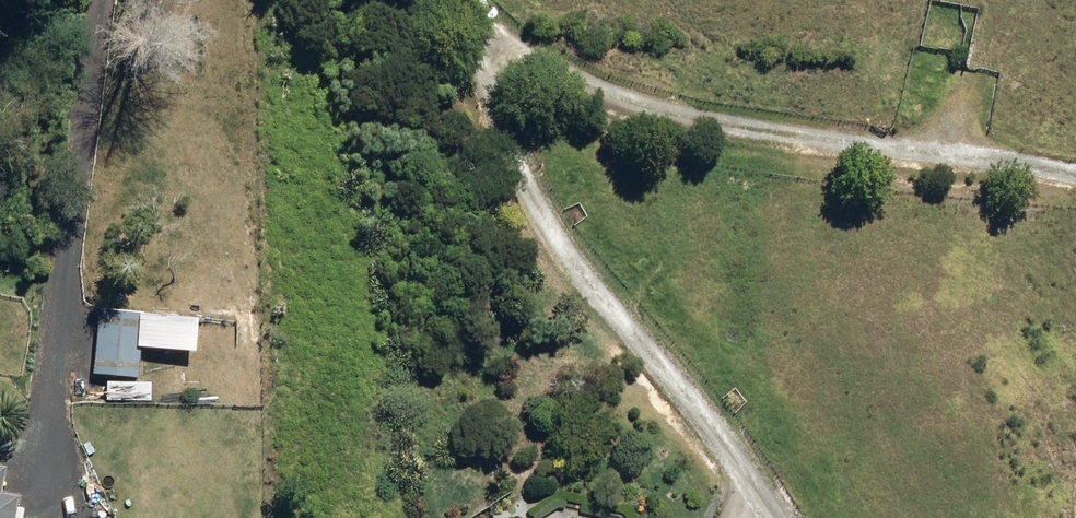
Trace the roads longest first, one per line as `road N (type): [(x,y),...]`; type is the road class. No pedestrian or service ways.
road 1 (track): [(468,0),(549,71),(747,137),(1075,182)]
road 2 (track): [(457,0),(555,205),(697,424),(768,517)]
road 3 (track): [(36,477),(104,0)]

